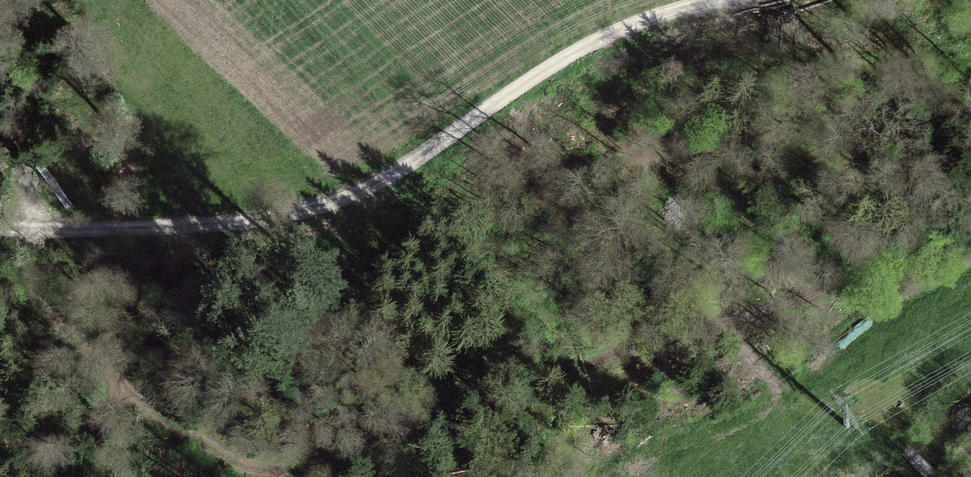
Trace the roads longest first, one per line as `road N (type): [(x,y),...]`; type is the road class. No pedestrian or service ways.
road 1 (track): [(0,227),(158,226),(325,209),(563,59),(646,17),(725,0)]
road 2 (track): [(117,391),(232,472),(268,475),(554,388),(714,375),(845,410)]
road 3 (track): [(0,256),(67,313),(117,391),(61,476)]

